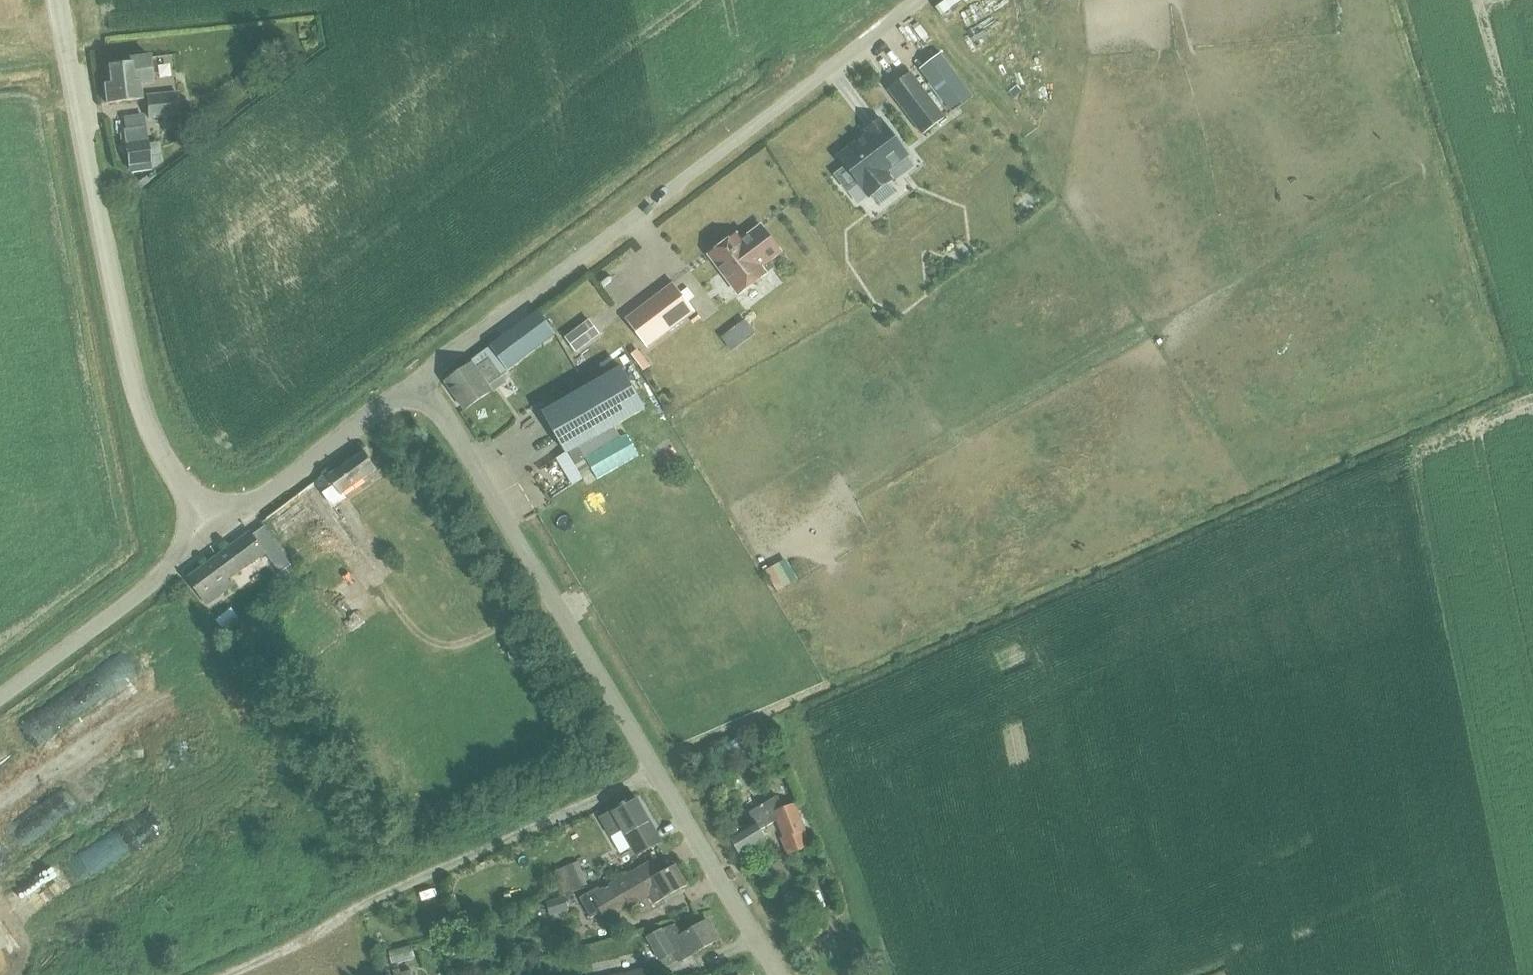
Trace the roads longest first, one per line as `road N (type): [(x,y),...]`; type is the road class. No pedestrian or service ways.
road 1 (unclassified): [(420,378),(918,0)]
road 2 (unclassified): [(214,529),(171,470),(139,401),(53,0)]
road 3 (unclassified): [(229,974),(655,769)]
road 4 (unclassified): [(655,769),(420,378)]
road 5 (unclassified): [(0,696),(214,529)]
road 6 (unclassified): [(214,529),(420,378)]
road 7 (unclassified): [(779,974),(655,769)]

